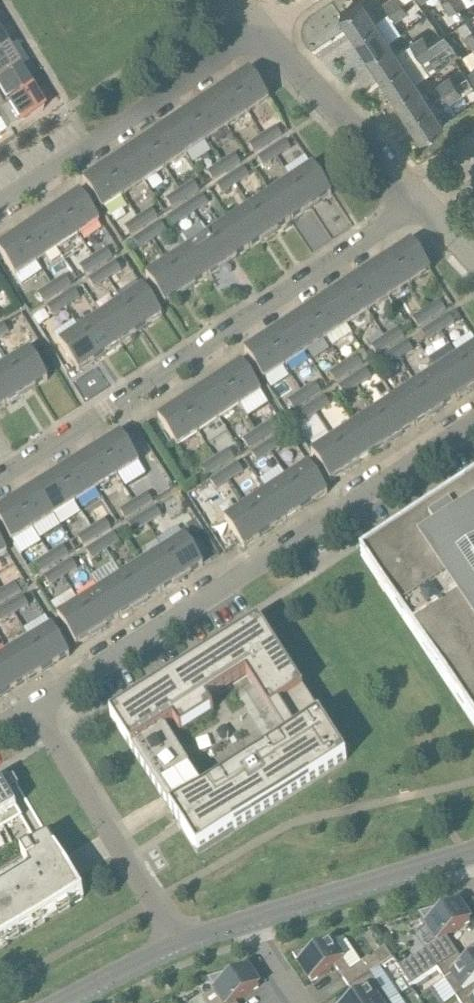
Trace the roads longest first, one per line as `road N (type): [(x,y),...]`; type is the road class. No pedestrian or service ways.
road 1 (residential): [(36,700),(473,422)]
road 2 (residential): [(0,477),(424,200)]
road 3 (residential): [(0,200),(262,30)]
road 4 (residential): [(36,700),(178,944)]
road 5 (residential): [(424,200),(262,30)]
road 6 (residential): [(247,922),(457,858)]
road 7 (residential): [(63,1002),(178,944)]

